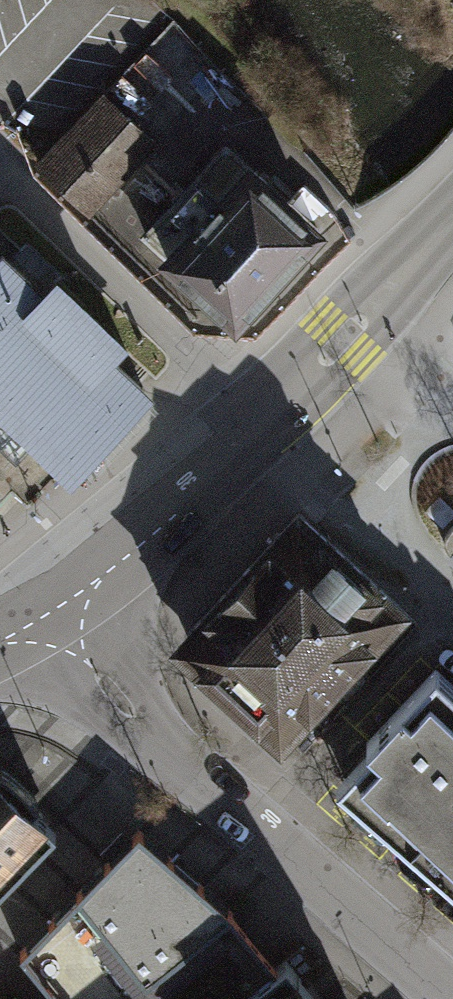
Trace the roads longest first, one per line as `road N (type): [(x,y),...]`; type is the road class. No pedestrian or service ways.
road 1 (tertiary): [(47,615),(137,549),(226,468),(452,220)]
road 2 (residential): [(451,998),(168,747),(47,615)]

